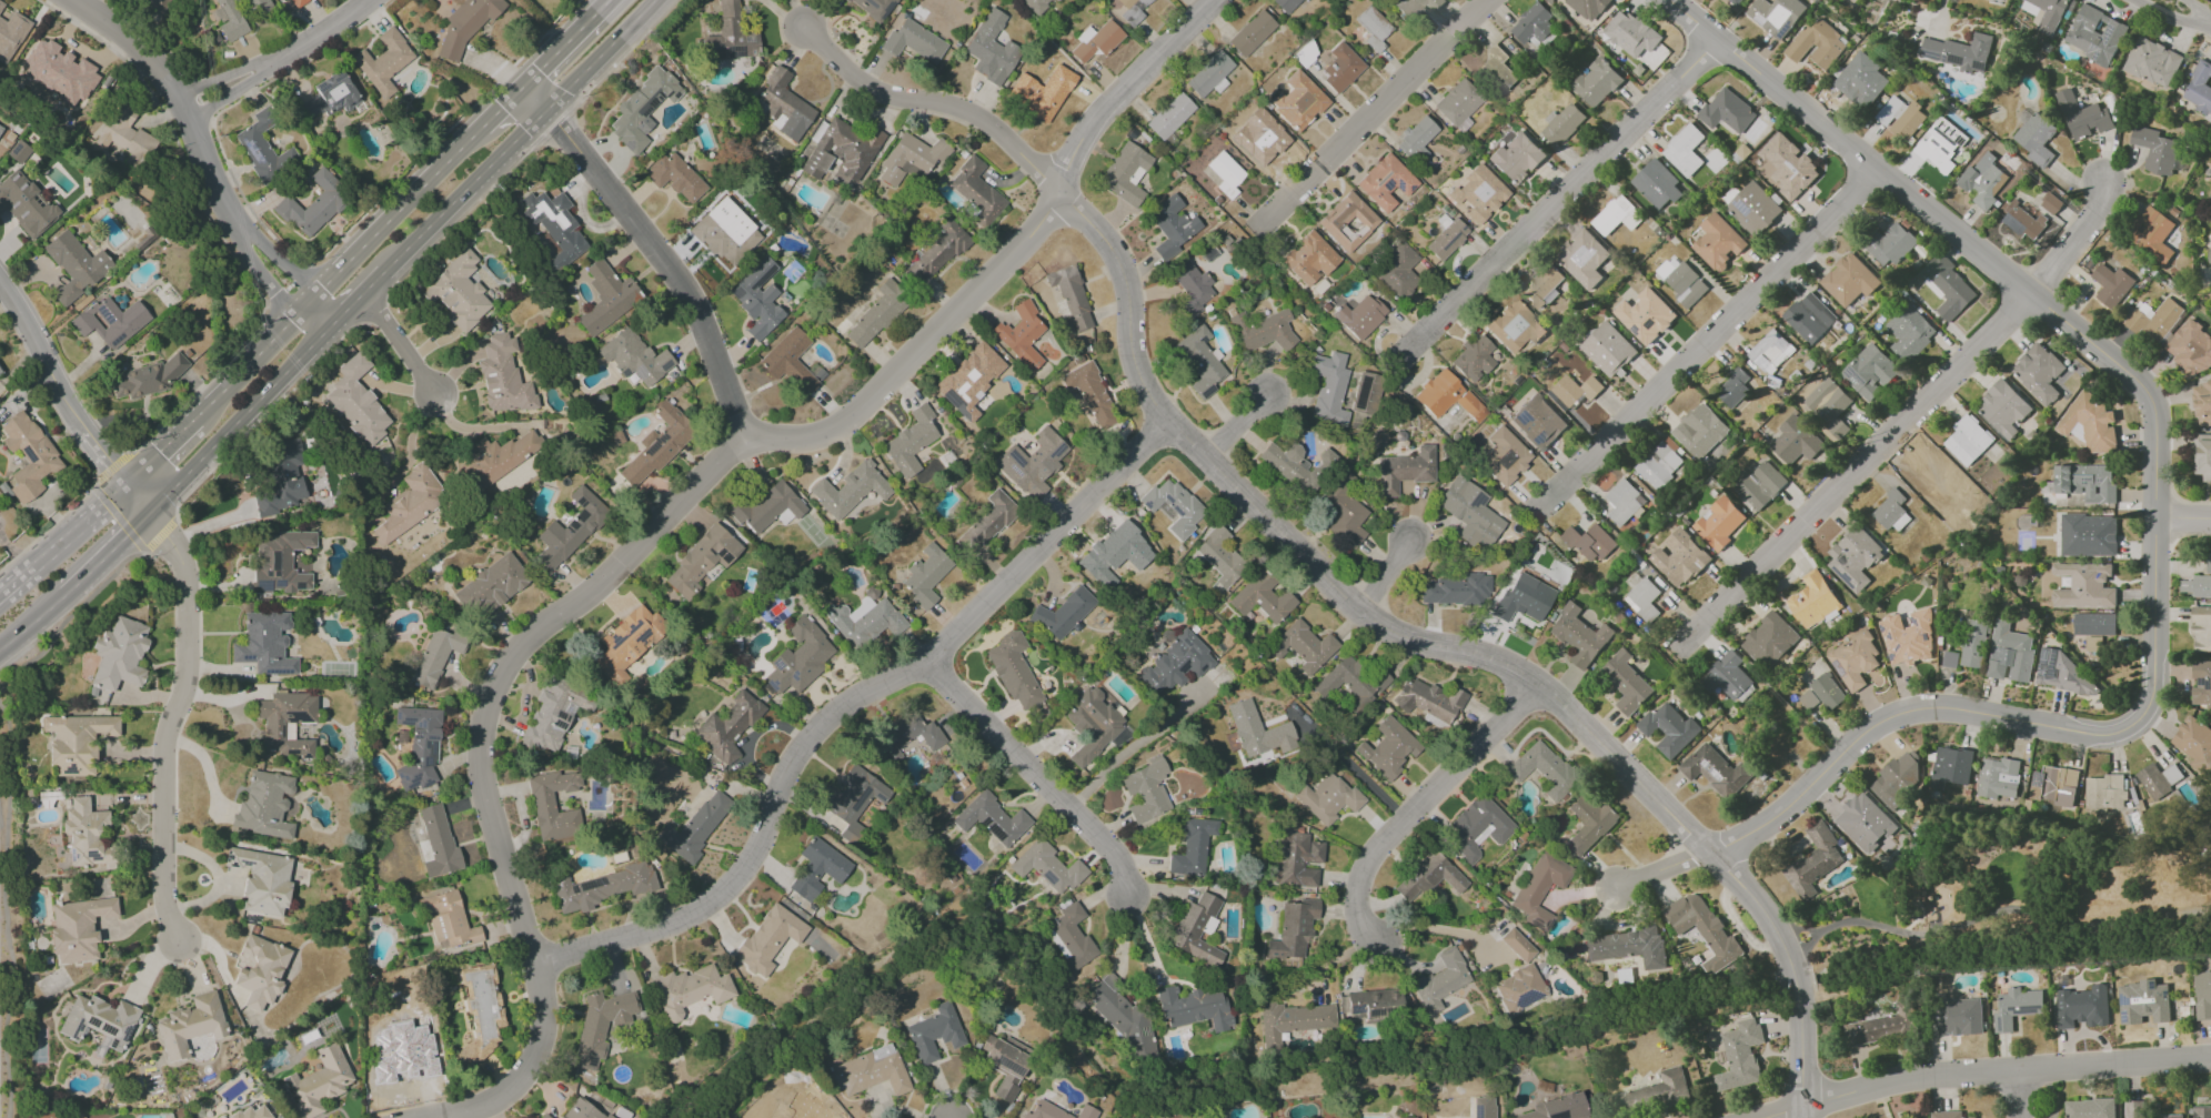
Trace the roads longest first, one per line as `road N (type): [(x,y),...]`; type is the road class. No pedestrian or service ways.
road 1 (residential): [(1213,0),(1092,121),(1029,239),(847,426),(802,444),(746,443),(622,571),(521,656),(489,718),(484,783),(547,1006),(539,1059),(503,1104),(443,1117)]
road 2 (residential): [(1710,853),(1781,813),(1870,728),(1906,711),(1943,706),(2097,736),(2133,728),(2155,696),(2162,421),(2139,385),(2029,296)]
road 3 (residential): [(1710,853),(1538,686),(1496,661),(1400,637),(1359,611),(1167,423),(1132,353),(1128,284),(1116,256),(1059,190)]
road 4 (residential): [(1167,423),(929,668),(876,692),(826,727),(785,784),(771,847),(741,882),(696,917),(540,968)]
road 5 (residential): [(2029,296),(1688,643)]
road 6 (residential): [(1877,170),(1536,514)]
road 7 (residential): [(2029,296),(1668,0)]
road 8 (residential): [(151,516),(185,572),(187,681),(164,744),(165,911),(183,948)]
road 9 (residential): [(1717,39),(1401,359)]
road 10 (residential): [(2210,1060),(1914,1077),(1771,1117)]
road 11 (residential): [(746,443),(695,301),(544,111)]
road 12 (residential): [(1538,686),(1361,872),(1356,924),(1377,943)]
road 13 (residential): [(1132,905),(1119,867),(929,668)]
road 14 (residential): [(1490,0),(1268,220)]
road 15 (residential): [(1059,190),(979,118),(858,83),(803,27)]
road 16 (residential): [(1805,1117),(1797,984),(1763,907),(1710,853)]
road 17 (residential): [(151,516),(50,373),(22,302),(0,278)]
road 18 (residential): [(232,210),(188,104),(81,0)]
road 19 (secondary): [(151,516),(321,341)]
road 20 (secondary): [(483,127),(318,292)]
road 21 (secondary): [(386,275),(544,111)]
road 22 (residential): [(362,0),(264,68),(188,104)]
road 23 (secondary): [(544,111),(654,0)]
road 24 (secondary): [(129,485),(14,582)]
road 25 (secondary): [(298,315),(197,417)]
road 26 (residential): [(2106,180),(2080,231),(2029,296)]
road 27 (residential): [(365,294),(442,400)]
road 28 (residential): [(232,210),(250,261),(298,315)]
road 29 (secondary): [(608,0),(521,87)]

